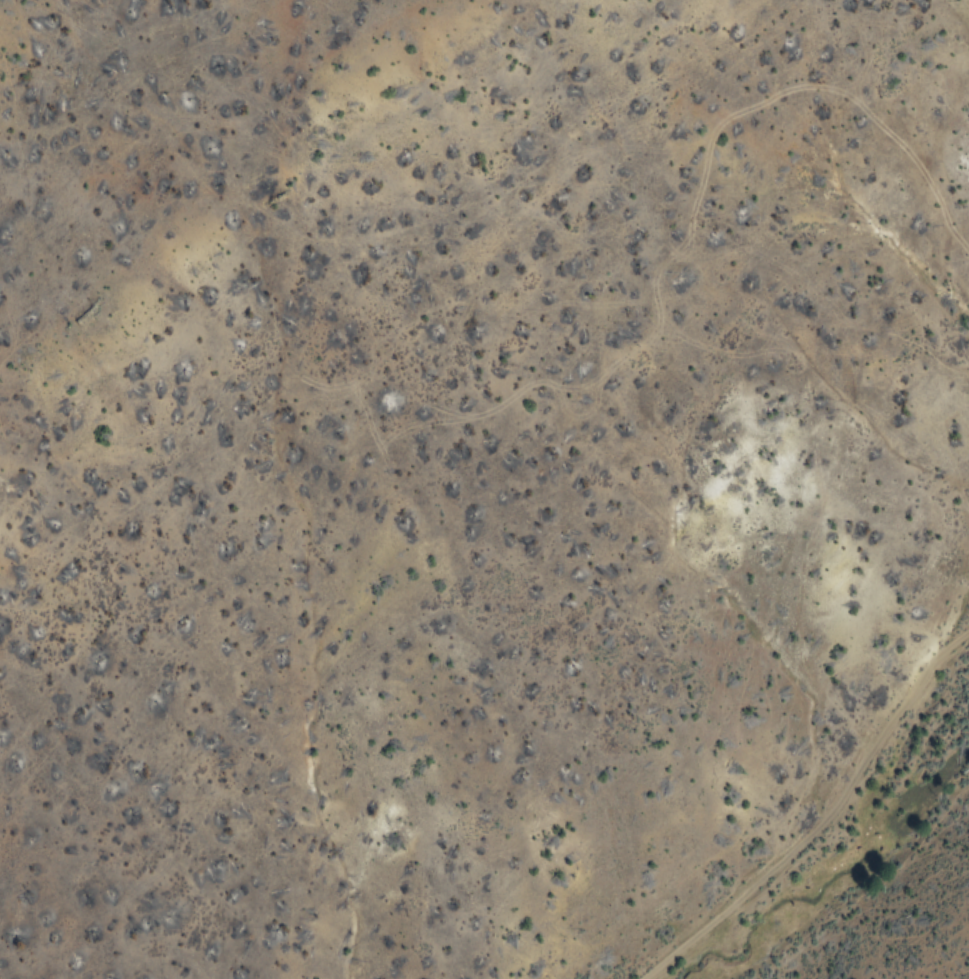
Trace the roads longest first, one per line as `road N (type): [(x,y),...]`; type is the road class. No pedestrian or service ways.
road 1 (residential): [(628,978),(793,845),(968,630)]

